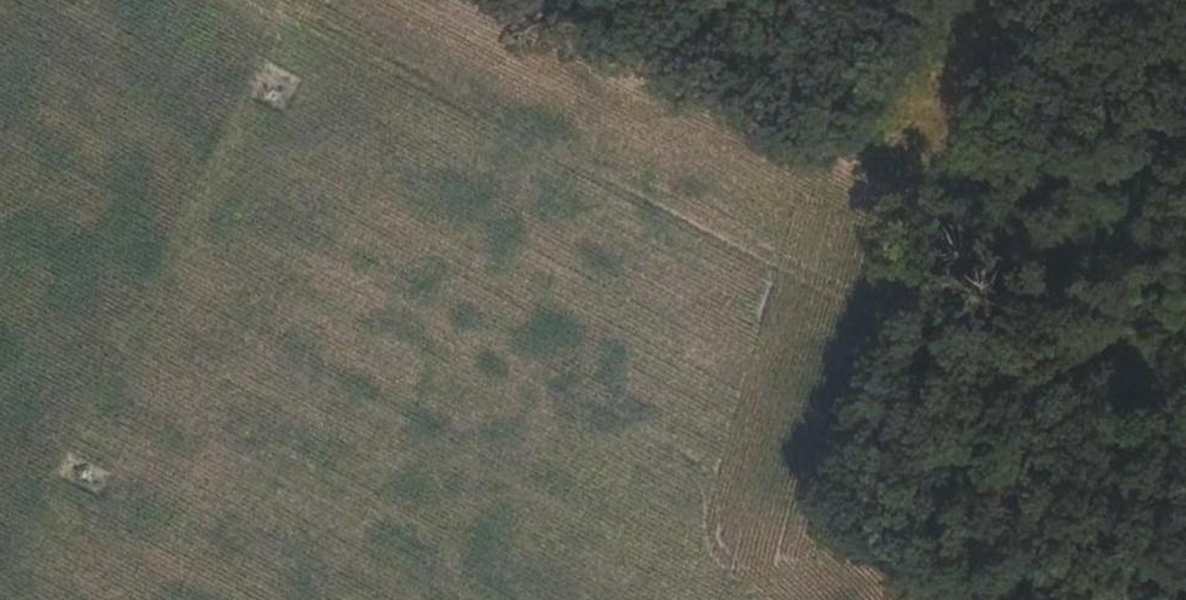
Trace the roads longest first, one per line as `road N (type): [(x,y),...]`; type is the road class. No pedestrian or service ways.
road 1 (track): [(202,0),(237,27),(236,109),(4,599)]

